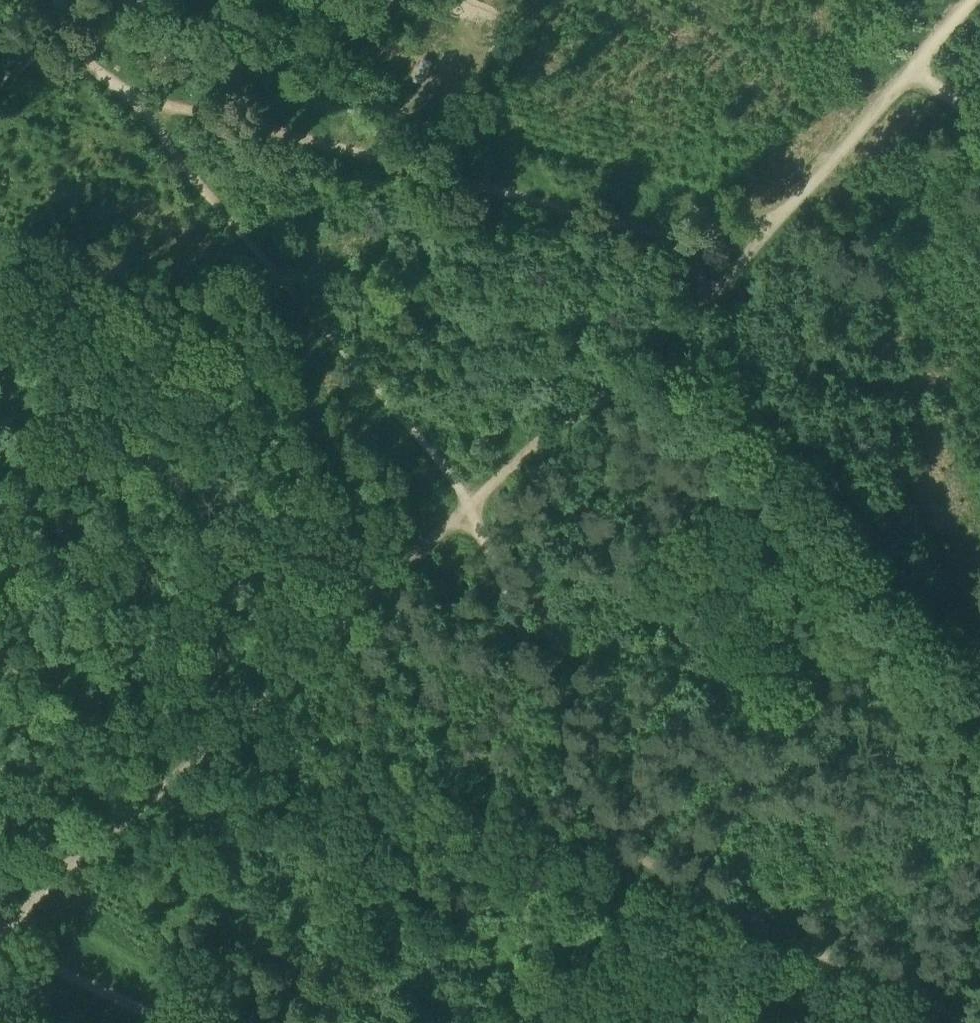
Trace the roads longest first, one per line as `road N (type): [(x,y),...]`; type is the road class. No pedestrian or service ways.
road 1 (track): [(472,506),(591,789),(639,853),(791,939),(964,1022)]
road 2 (track): [(774,226),(711,236),(119,86)]
road 3 (track): [(65,22),(472,506)]
road 4 (track): [(979,691),(658,350)]
road 5 (track): [(658,350),(917,67)]
road 6 (track): [(214,735),(472,506)]
road 7 (track): [(472,506),(658,350)]
road 8 (track): [(0,639),(15,658),(214,735)]
road 9 (track): [(0,938),(169,1022)]
road 10 (track): [(214,735),(98,837)]
road 11 (track): [(98,837),(0,924)]

